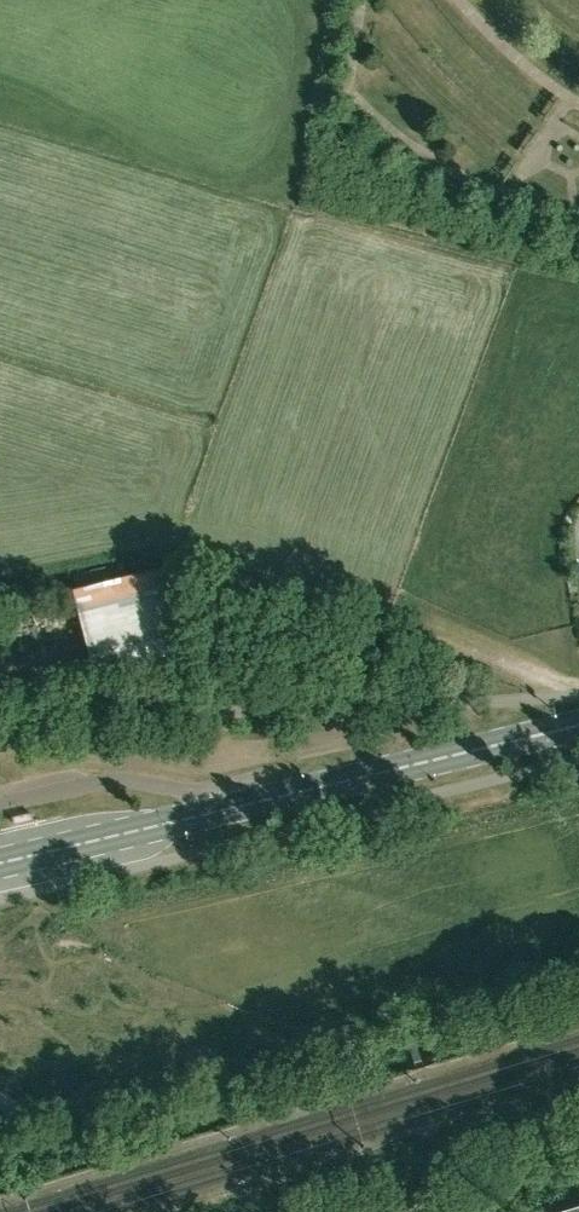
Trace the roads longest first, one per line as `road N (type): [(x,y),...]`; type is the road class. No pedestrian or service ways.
road 1 (secondary): [(0,862),(578,725)]
road 2 (track): [(578,1154),(384,1211)]

